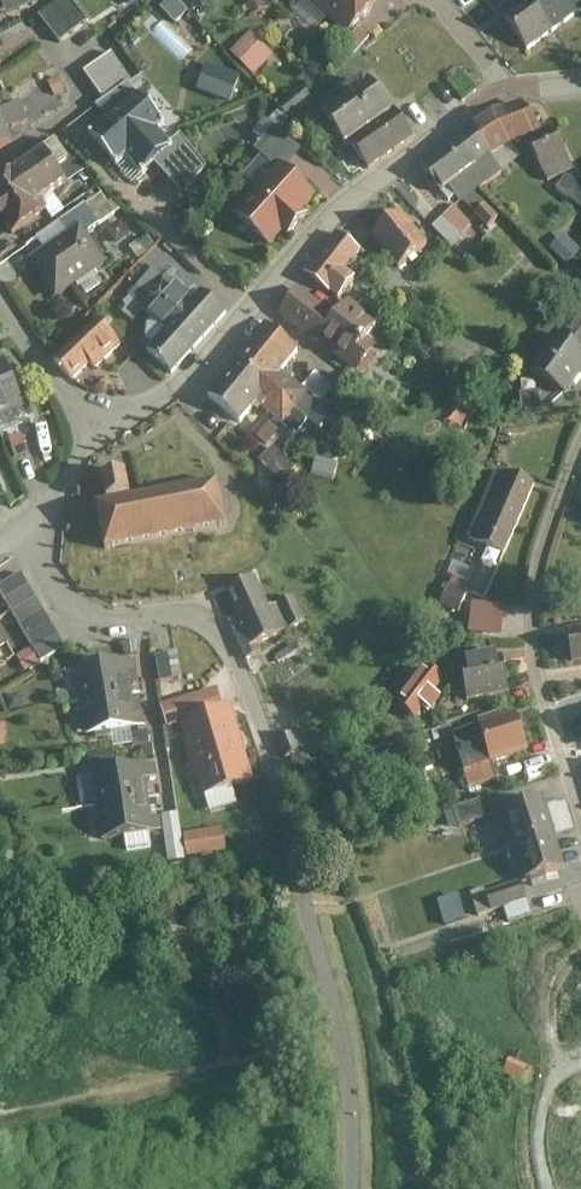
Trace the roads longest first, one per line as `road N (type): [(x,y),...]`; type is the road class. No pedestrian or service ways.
road 1 (residential): [(41,531),(42,575),(63,601),(96,613),(191,614),(227,642),(276,772),(331,1002)]
road 2 (residential): [(513,92),(473,111),(347,207),(188,382),(94,441)]
road 3 (residential): [(580,445),(540,555),(533,607),(542,690),(580,813)]
road 4 (unclassified): [(331,1002),(353,1106),(354,1188)]
road 5 (residential): [(0,305),(94,441)]
road 6 (residential): [(513,92),(432,0)]

